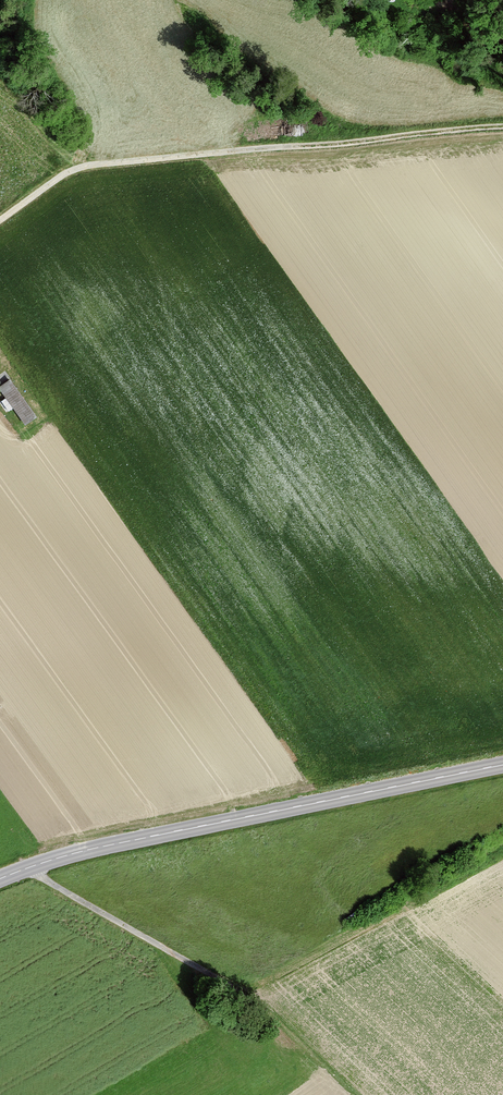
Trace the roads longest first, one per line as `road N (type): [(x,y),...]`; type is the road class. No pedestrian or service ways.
road 1 (track): [(0,220),(90,165),(502,125)]
road 2 (secondary): [(0,879),(94,848),(502,765)]
road 3 (track): [(30,867),(239,991)]

